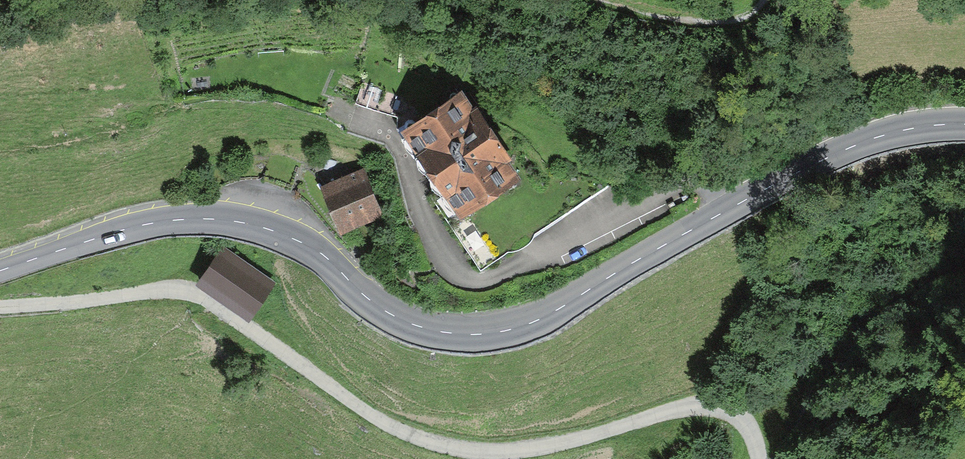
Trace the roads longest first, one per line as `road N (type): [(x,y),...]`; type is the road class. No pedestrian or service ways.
road 1 (tertiary): [(964,125),(866,136),(705,218),(568,304),(489,334),(407,322),(314,247),(245,222),(128,227),(0,270)]
road 2 (track): [(759,458),(738,416),(697,407),(566,443),(483,451),(443,445),(359,407),(194,293)]
road 3 (track): [(194,293),(172,288),(0,308)]

